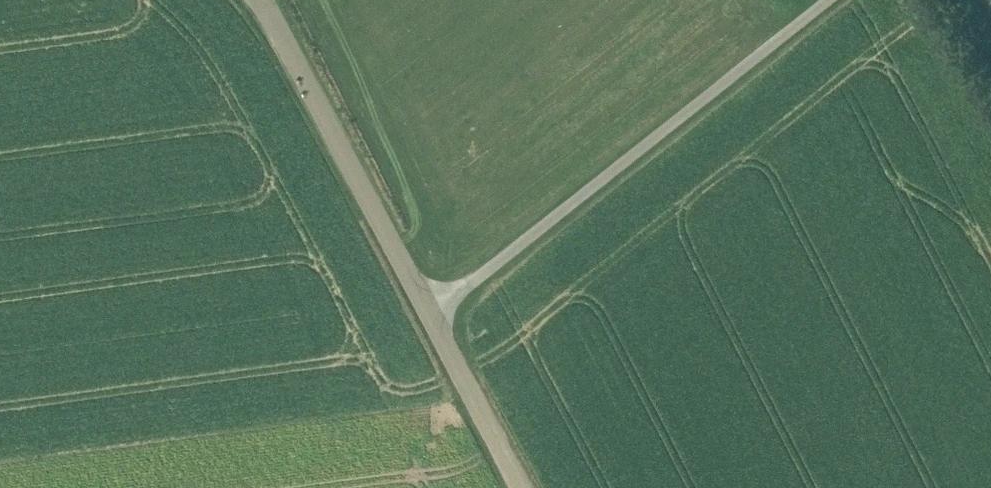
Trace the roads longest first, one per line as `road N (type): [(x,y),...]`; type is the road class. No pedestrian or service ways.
road 1 (unclassified): [(522,487),(260,0)]

